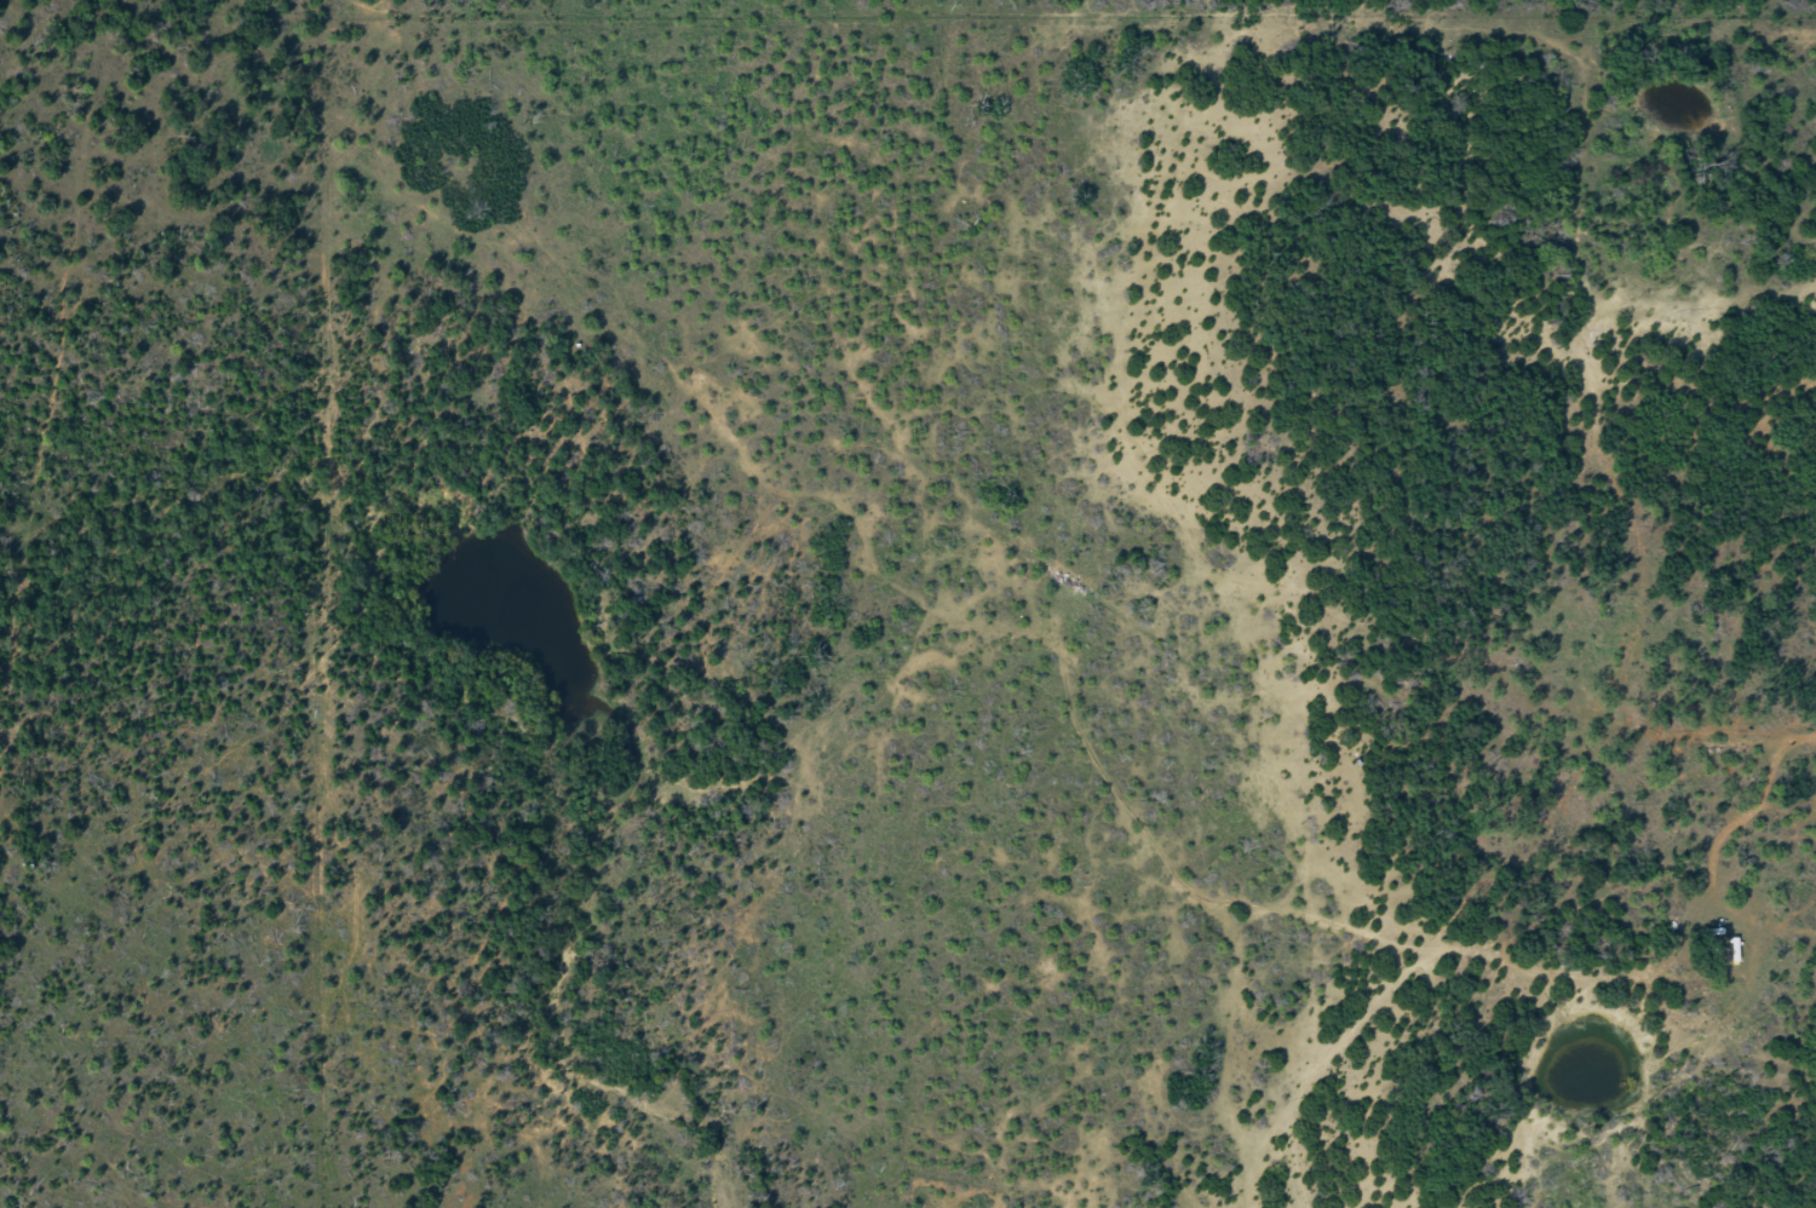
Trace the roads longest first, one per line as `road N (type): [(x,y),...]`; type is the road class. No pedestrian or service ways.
road 1 (residential): [(1815,743),(1693,748)]

